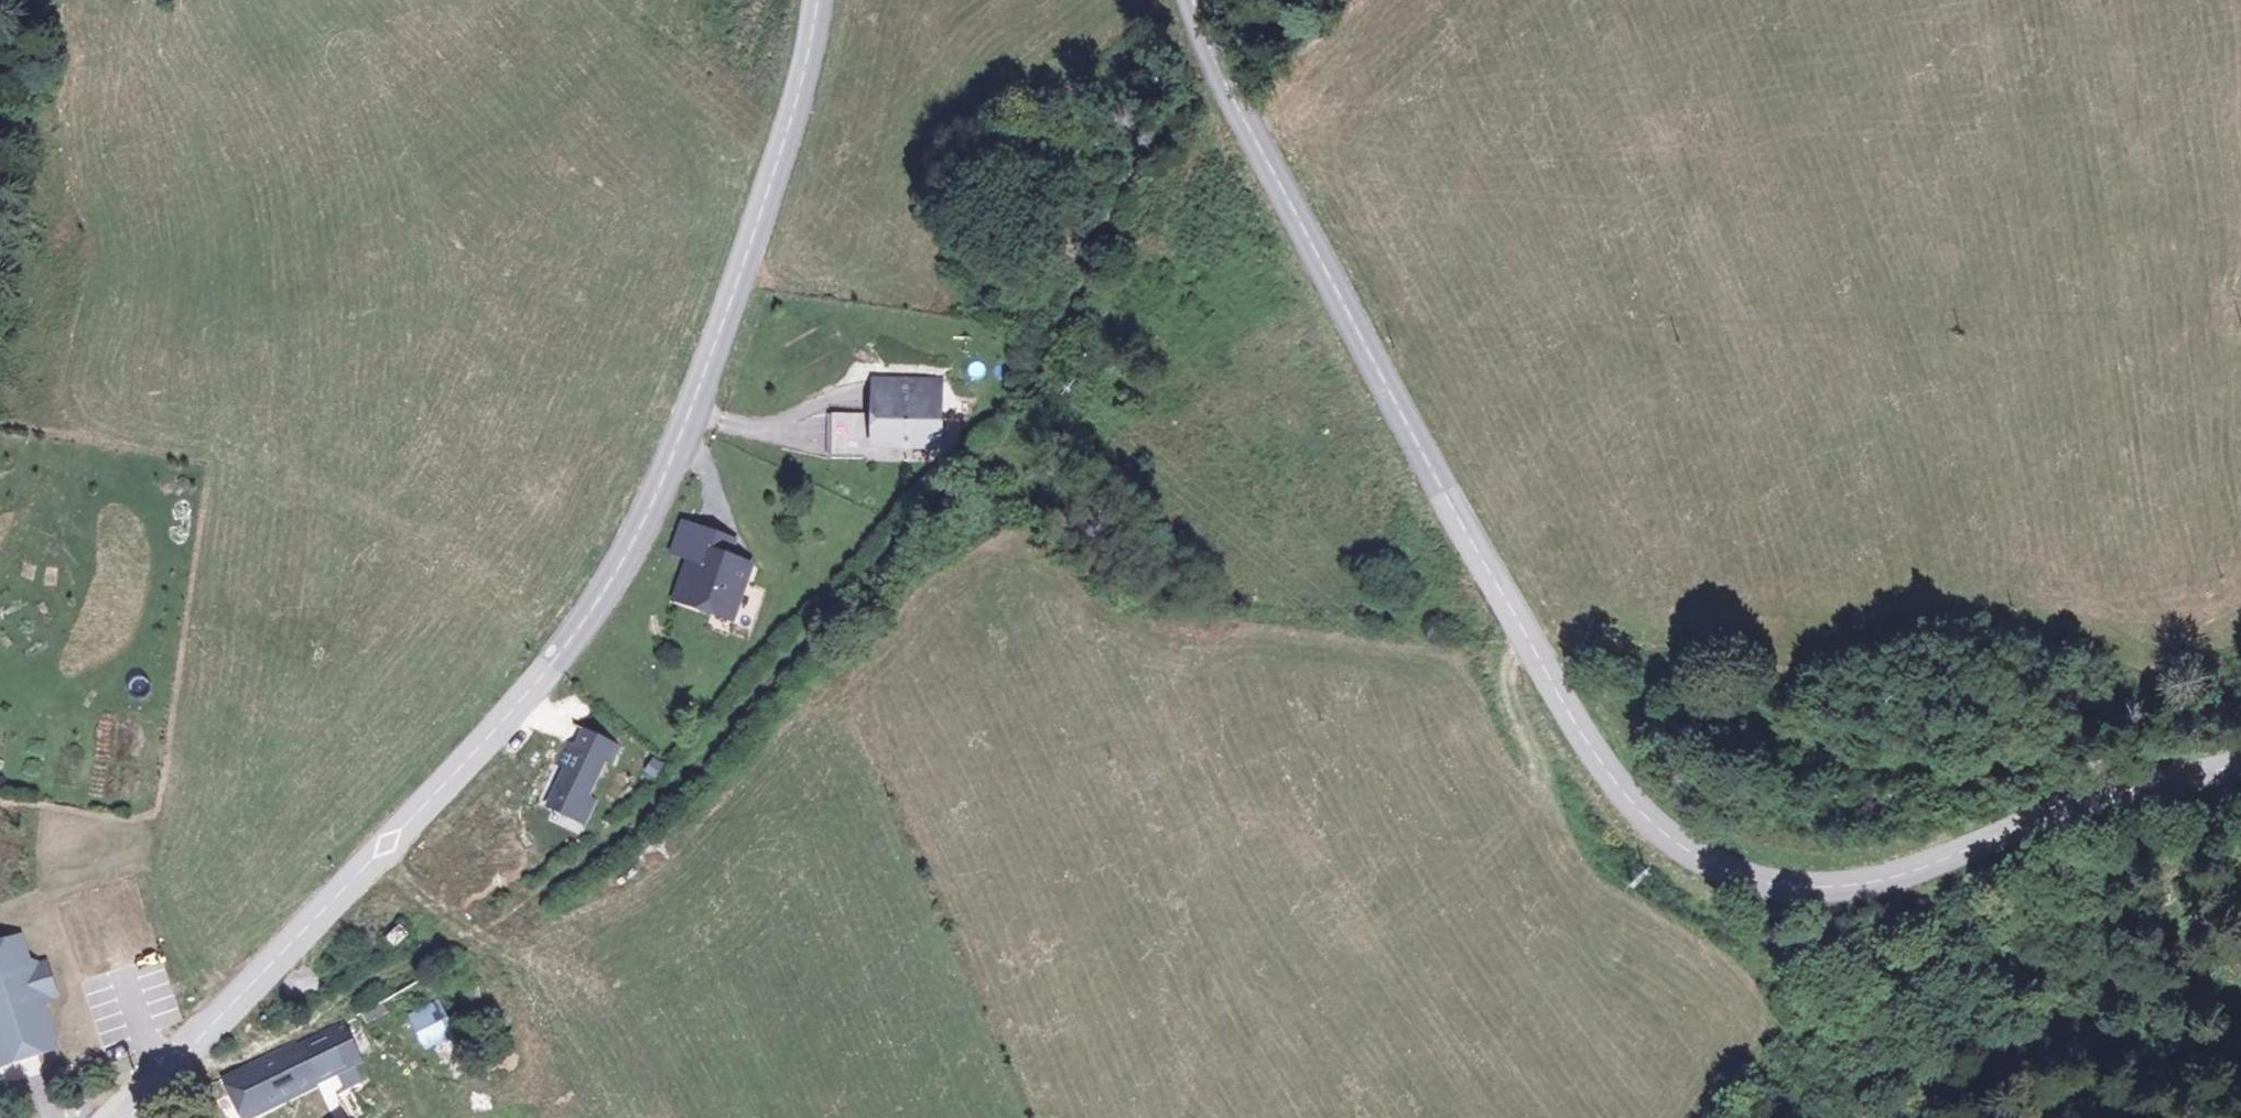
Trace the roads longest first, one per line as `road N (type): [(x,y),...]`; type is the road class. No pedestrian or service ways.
road 1 (tertiary): [(2240,765),(2138,790),(1865,885),(1803,891),(1750,883),(1690,857),(1640,822),(1587,762),(1230,102),(1194,0)]
road 2 (tertiary): [(816,0),(795,97),(689,416),(597,602),(486,743),(121,1117)]
road 3 (track): [(1526,645),(1508,672),(1539,782)]

